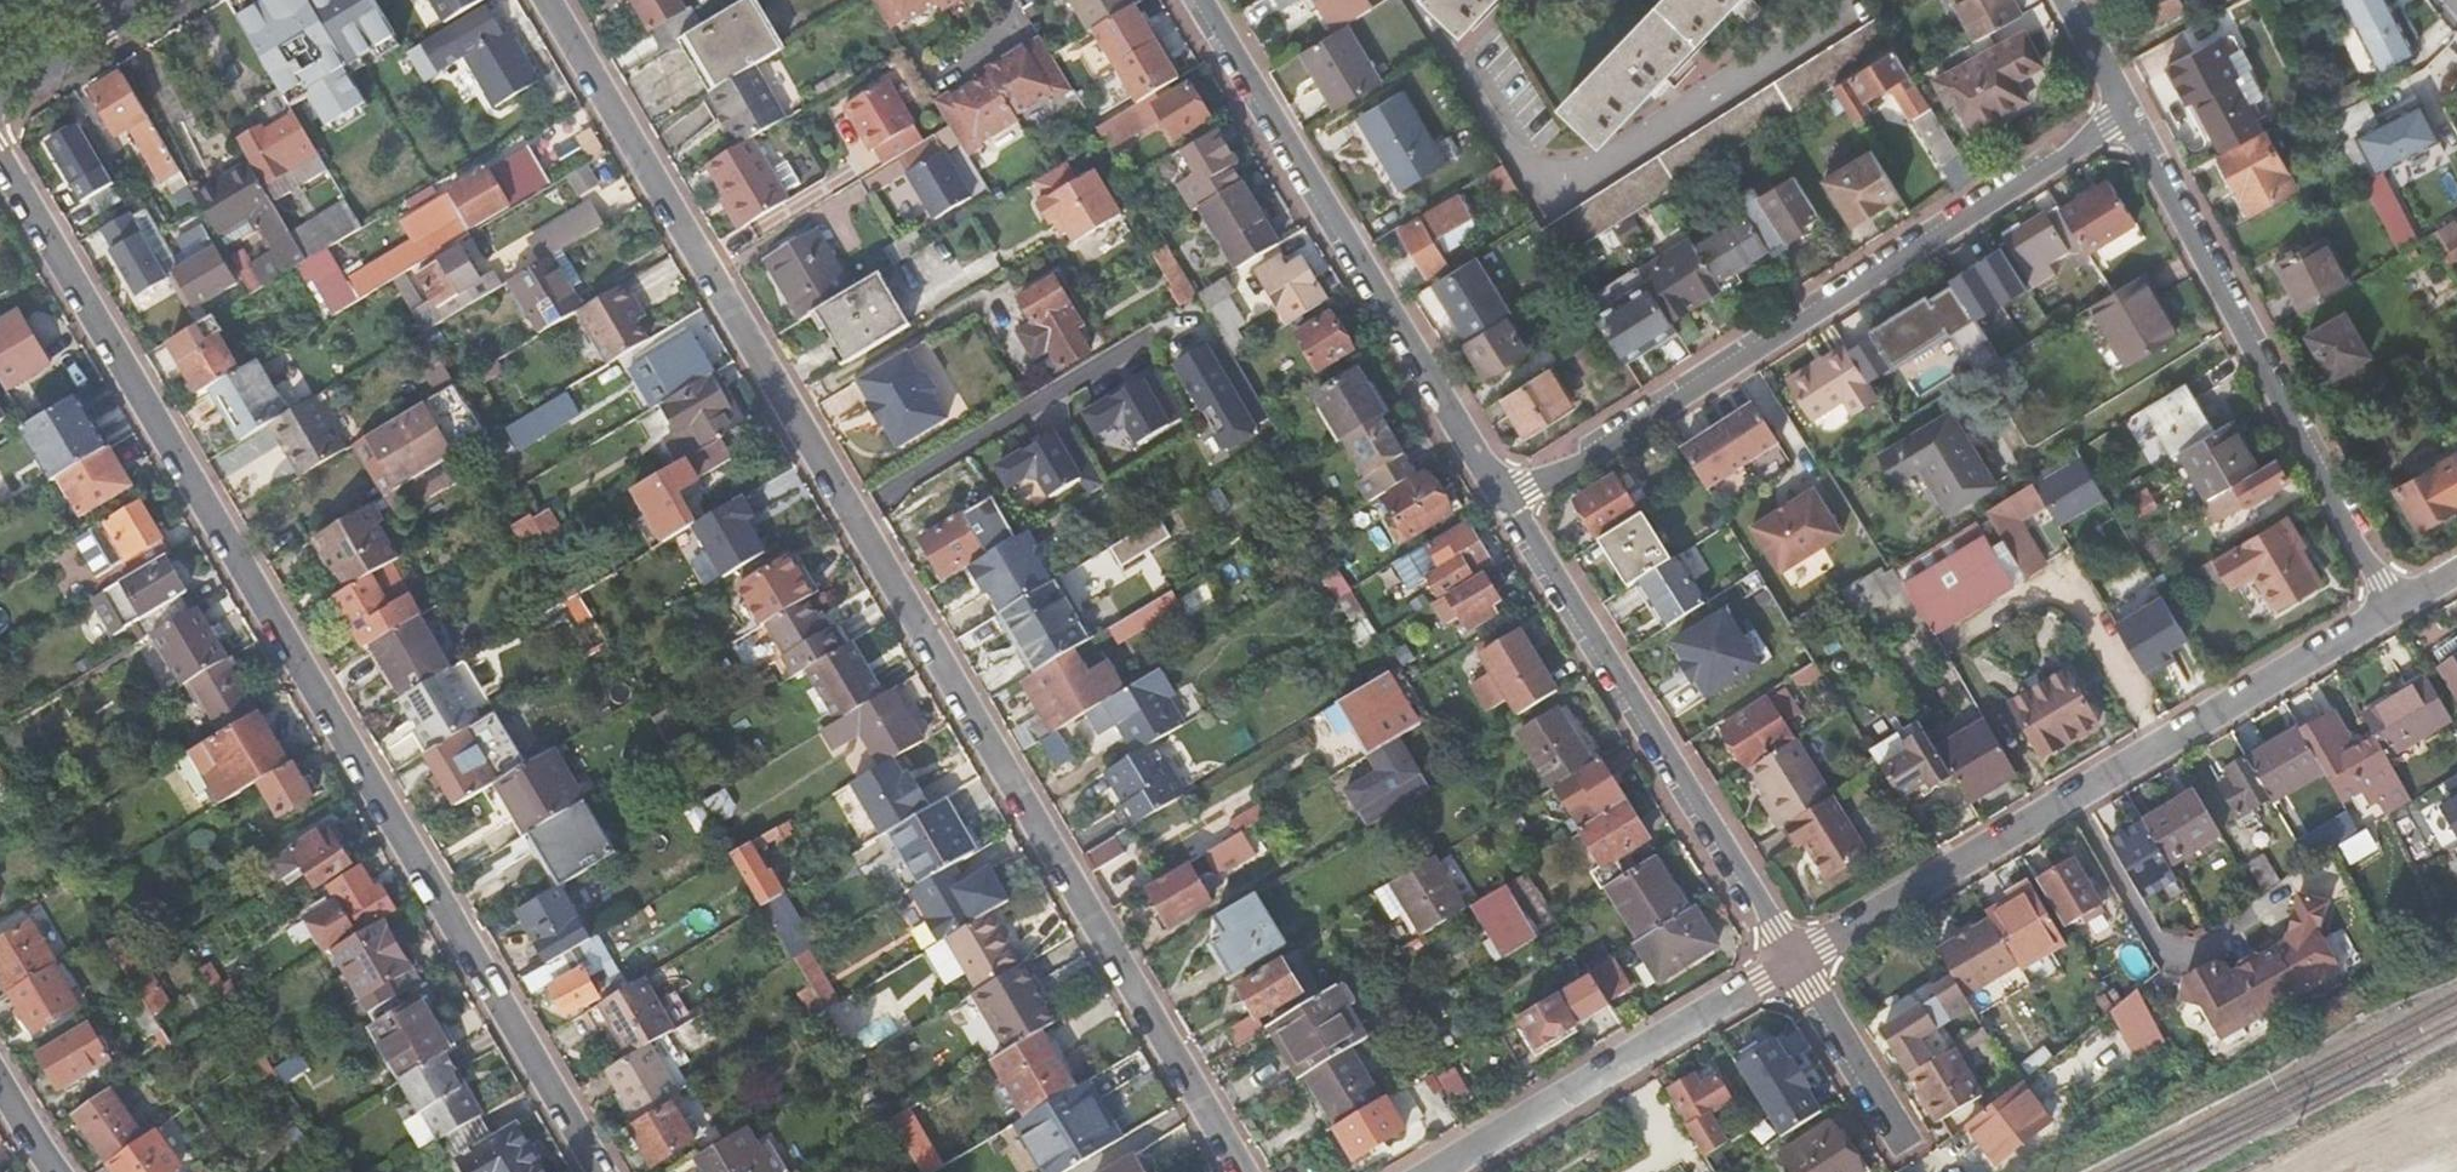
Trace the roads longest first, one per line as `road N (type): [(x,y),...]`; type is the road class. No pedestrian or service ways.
road 1 (residential): [(1244,1171),(550,0)]
road 2 (residential): [(598,1171),(0,163)]
road 3 (residential): [(2127,118),(1497,502)]
road 4 (residential): [(2396,611),(1794,962)]
road 5 (residential): [(1497,502),(1199,0)]
road 6 (residential): [(1828,0),(1819,29),(1576,177),(1538,181),(1510,156),(1414,0)]
road 7 (residential): [(2127,118),(2396,611)]
road 8 (residential): [(1794,962),(1497,502)]
road 9 (residential): [(1794,962),(1435,1171)]
road 10 (residential): [(1794,962),(1901,1136)]
road 11 (secondary): [(0,89),(136,0)]
road 12 (residential): [(2063,0),(2127,118)]

